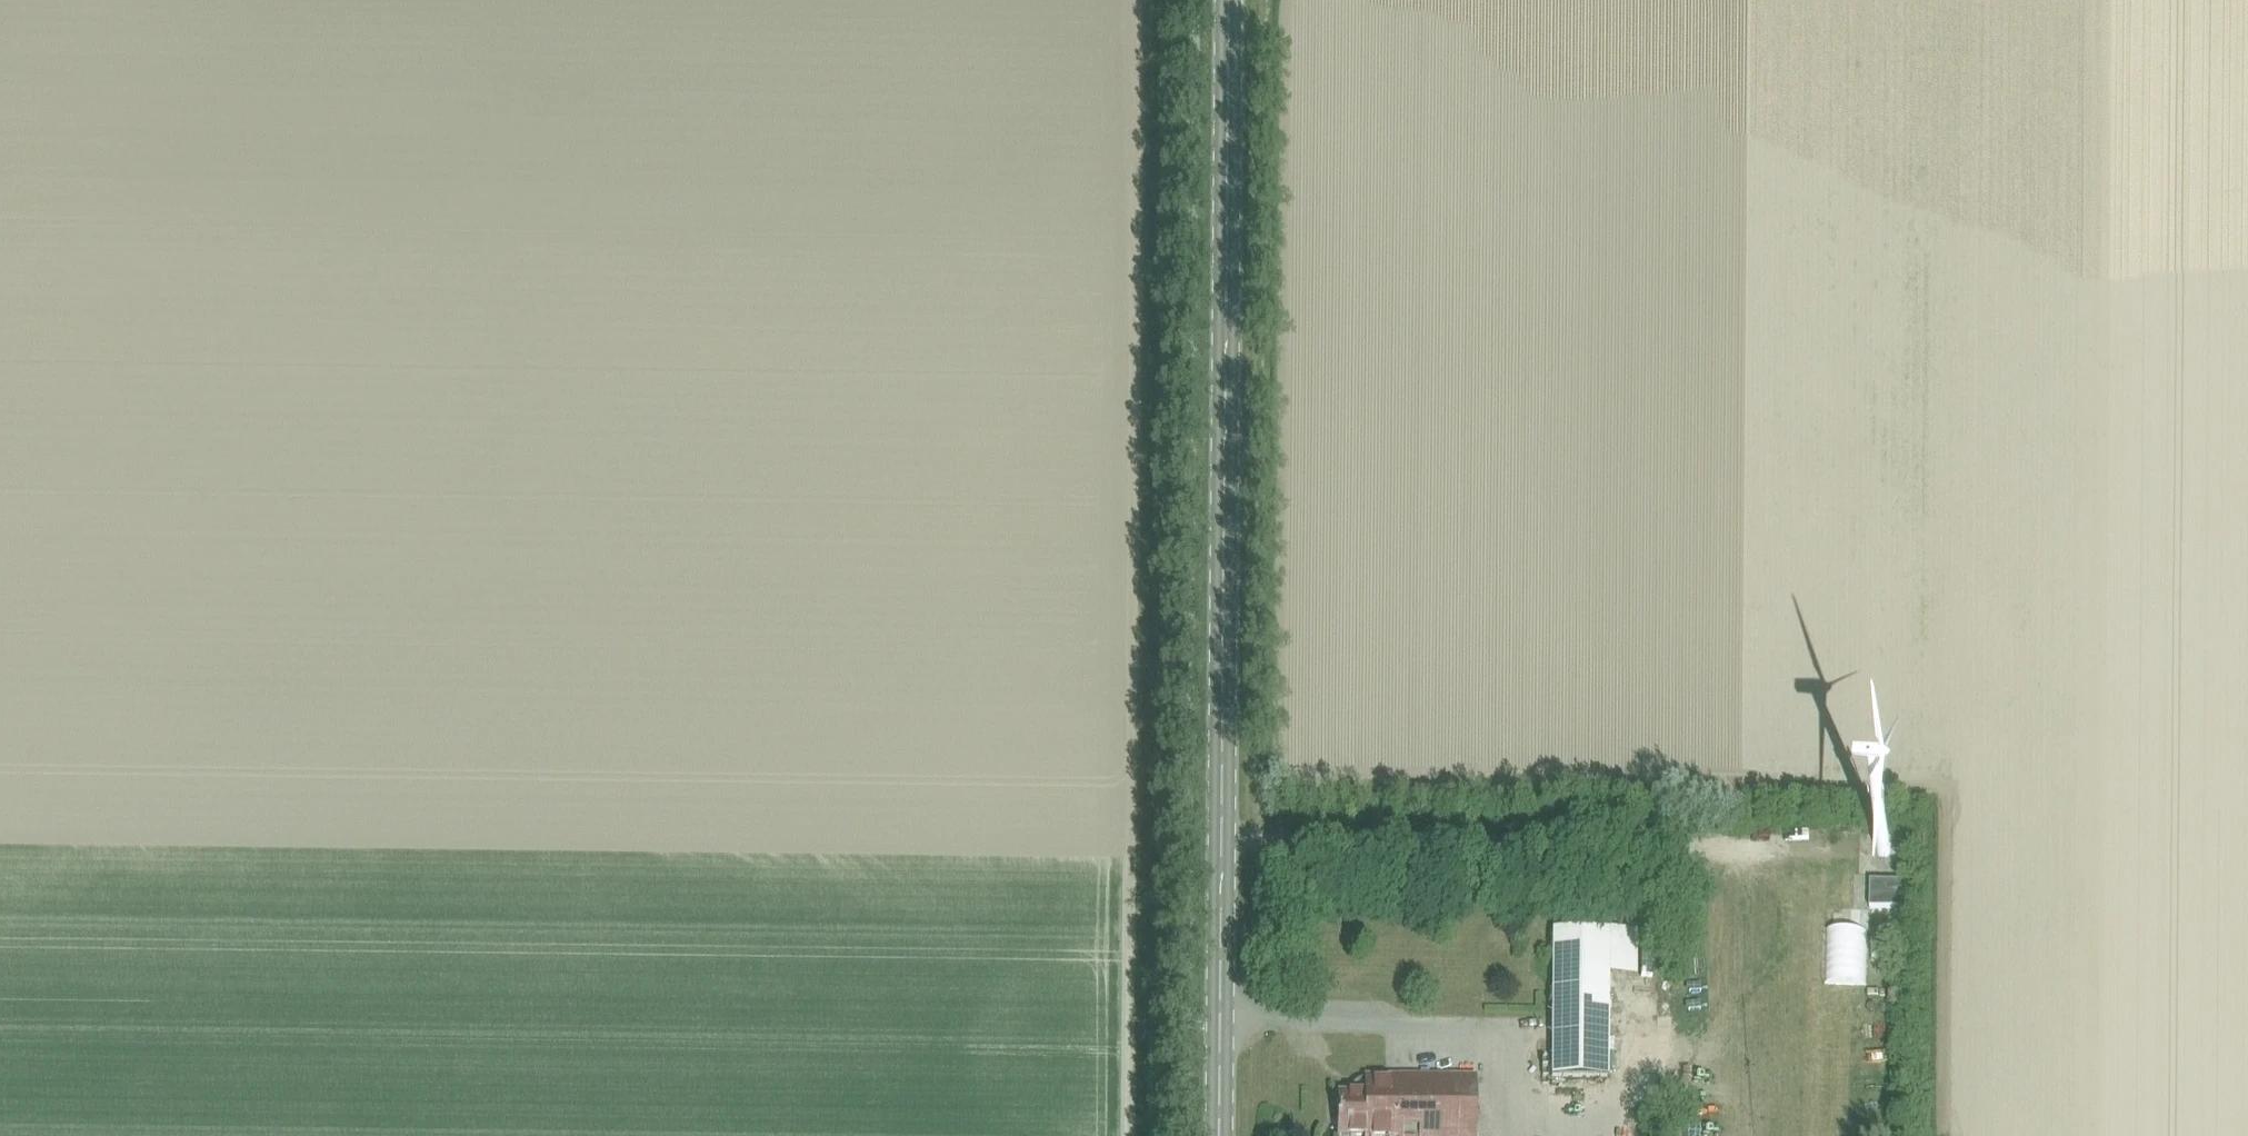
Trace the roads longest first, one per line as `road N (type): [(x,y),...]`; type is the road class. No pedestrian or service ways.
road 1 (secondary): [(1218,1135),(1227,0)]

